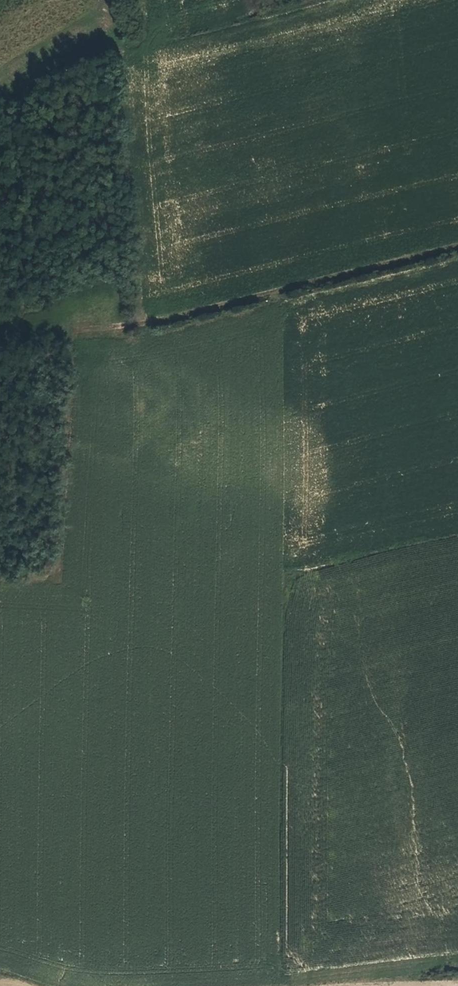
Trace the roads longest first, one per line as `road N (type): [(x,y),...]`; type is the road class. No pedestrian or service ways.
road 1 (track): [(0,964),(89,985),(235,982),(457,954)]
road 2 (track): [(457,247),(286,289)]
road 3 (track): [(457,543),(300,582)]

